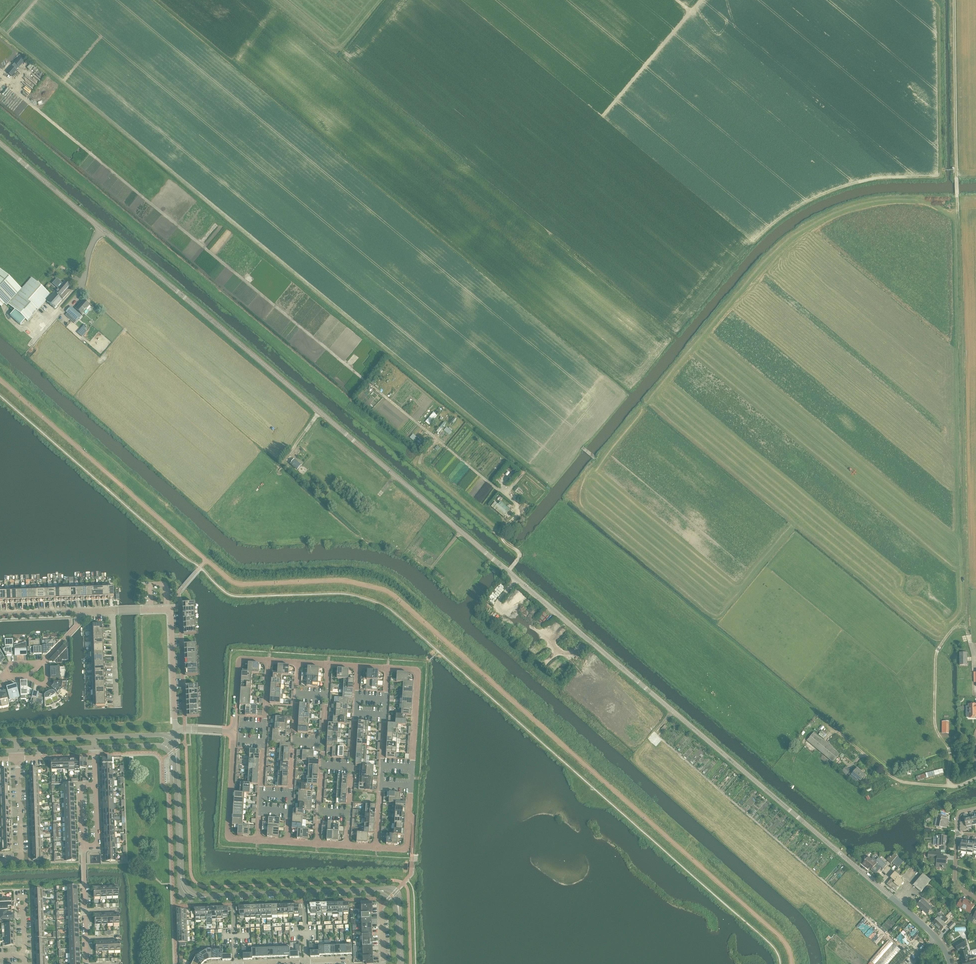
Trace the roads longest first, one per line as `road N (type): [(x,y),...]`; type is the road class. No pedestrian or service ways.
road 1 (tertiary): [(952,963),(941,942),(849,861),(0,143)]
road 2 (track): [(958,195),(969,617),(938,649),(936,713),(952,752),(952,786)]
road 3 (track): [(200,244),(517,505)]
road 4 (residential): [(377,849),(407,850),(418,675),(387,667)]
road 5 (track): [(38,110),(200,244),(216,226)]
road 6 (residential): [(377,849),(387,667)]
road 7 (residential): [(258,841),(269,660)]
road 8 (residential): [(298,662),(288,843)]
road 9 (residential): [(317,844),(328,664)]
road 10 (residential): [(357,666),(347,846)]
road 11 (track): [(956,0),(958,176)]
road 12 (residential): [(113,612),(170,612),(179,728)]
road 13 (tertiary): [(377,890),(204,897)]
road 14 (residential): [(233,731),(227,839),(258,841)]
road 15 (residential): [(96,785),(98,842),(85,847),(80,790),(87,785)]
road 16 (residential): [(0,861),(21,857),(18,759)]

